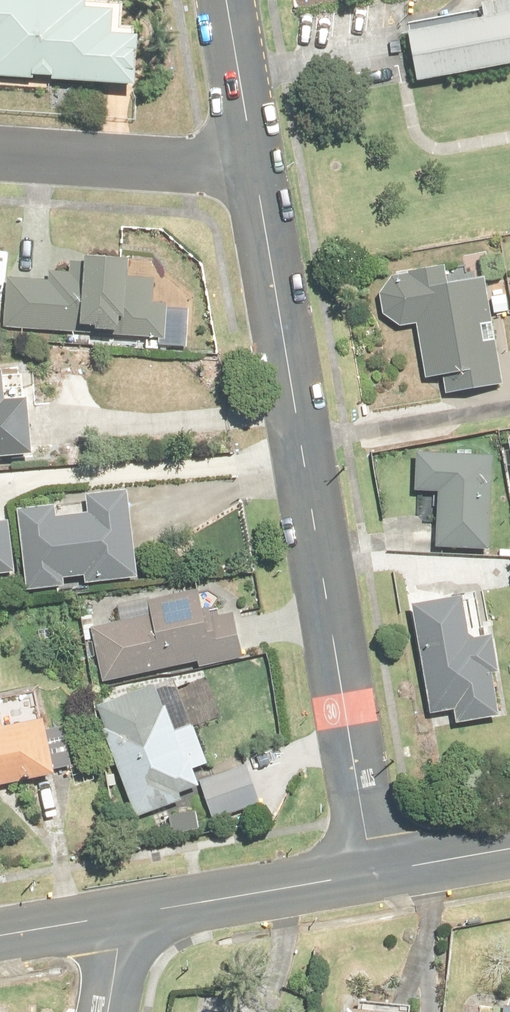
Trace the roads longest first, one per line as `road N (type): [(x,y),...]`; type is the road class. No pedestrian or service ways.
road 1 (residential): [(254,164),(375,873)]
road 2 (residential): [(0,153),(254,164)]
road 3 (tertiary): [(125,917),(375,873)]
road 4 (residential): [(226,0),(254,164)]
road 5 (tertiary): [(375,873),(509,849)]
road 6 (tertiary): [(0,938),(125,917)]

